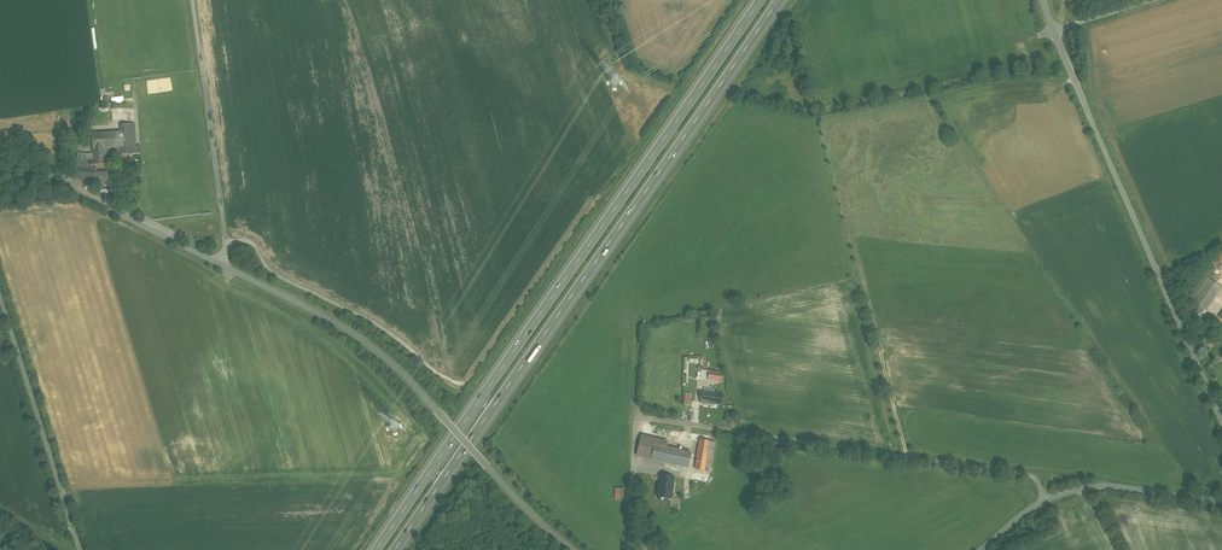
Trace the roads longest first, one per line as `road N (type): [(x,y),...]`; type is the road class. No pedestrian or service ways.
road 1 (unclassified): [(575,549),(523,508),(431,404),(367,348),(0,151)]
road 2 (motorway): [(756,0),(374,549)]
road 3 (motorway): [(398,549),(779,0)]
road 4 (residential): [(1221,438),(1054,28)]
road 5 (track): [(219,263),(226,231),(194,0)]
road 6 (unclassified): [(1221,500),(1080,488),(1028,511),(979,549)]
road 7 (unclassified): [(0,307),(78,549)]
road 8 (track): [(908,455),(862,274)]

